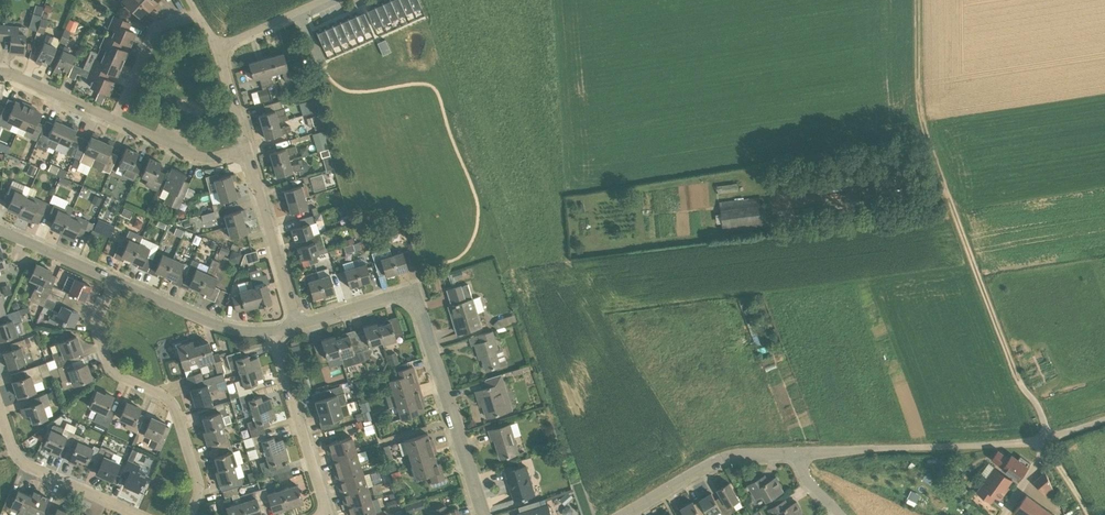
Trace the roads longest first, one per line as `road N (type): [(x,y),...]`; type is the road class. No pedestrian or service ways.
road 1 (track): [(1043,443),(928,144),(917,0)]
road 2 (residential): [(297,324),(412,289),(482,514)]
road 3 (residential): [(192,514),(198,487),(170,401),(121,377),(98,335),(114,280)]
road 4 (residential): [(798,454),(1043,443)]
road 5 (residential): [(626,514),(716,461),(744,453),(798,454)]
road 6 (residential): [(327,510),(273,331)]
road 7 (residential): [(297,324),(247,150)]
road 8 (residential): [(0,416),(26,467),(132,514)]
road 9 (residential): [(273,331),(213,324),(114,280)]
road 10 (residential): [(115,120),(159,23),(197,13)]
road 11 (residential): [(247,150),(200,154),(115,120)]
road 12 (residential): [(114,280),(0,229)]
road 13 (residential): [(115,120),(0,73)]

